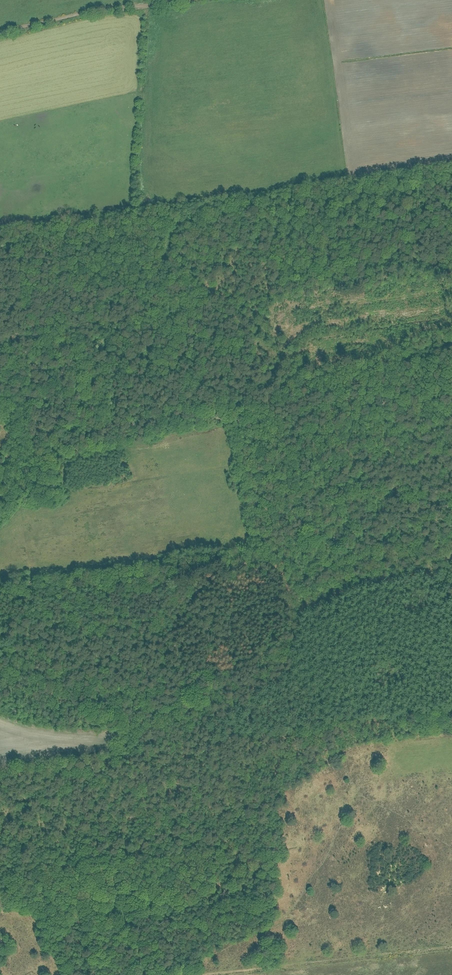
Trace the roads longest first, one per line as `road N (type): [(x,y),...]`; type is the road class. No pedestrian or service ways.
road 1 (track): [(0,33),(185,0)]
road 2 (track): [(306,385),(451,334)]
road 3 (track): [(101,429),(137,433),(233,420)]

